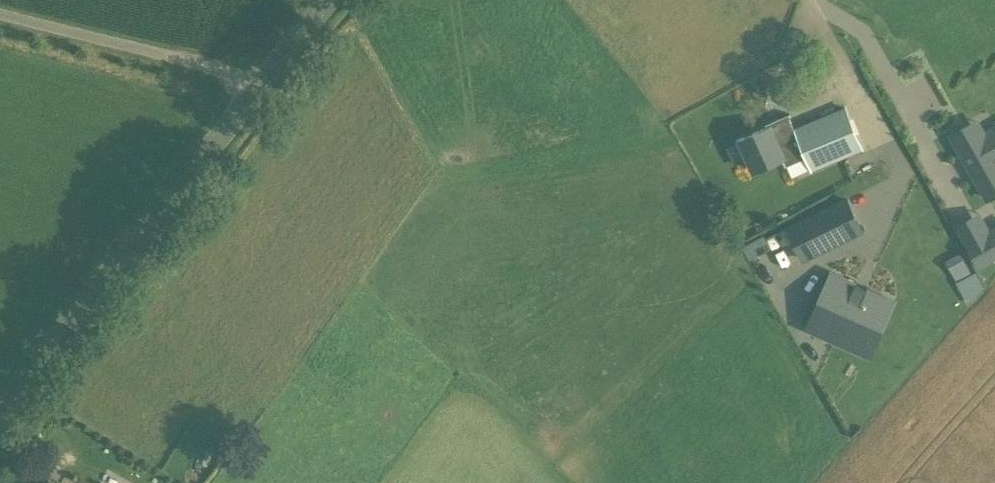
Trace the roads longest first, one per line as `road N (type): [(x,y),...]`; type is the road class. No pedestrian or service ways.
road 1 (unclassified): [(0,408),(263,78)]
road 2 (unclassified): [(263,78),(0,6)]

